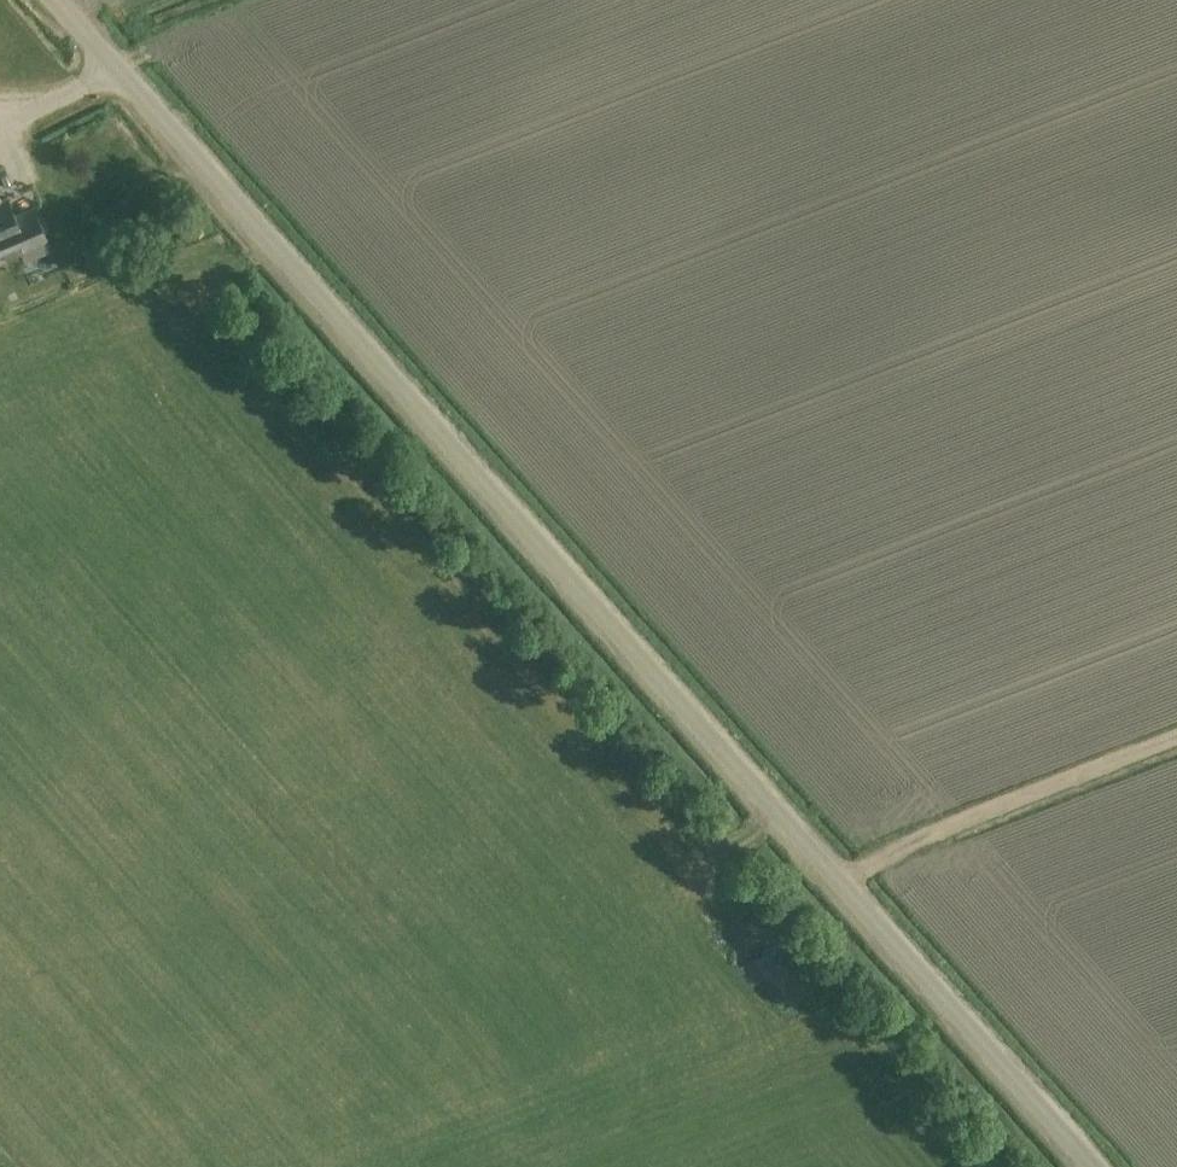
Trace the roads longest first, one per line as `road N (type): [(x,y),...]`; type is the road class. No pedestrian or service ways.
road 1 (tertiary): [(1093,1166),(44,0)]
road 2 (track): [(839,886),(1176,756)]

